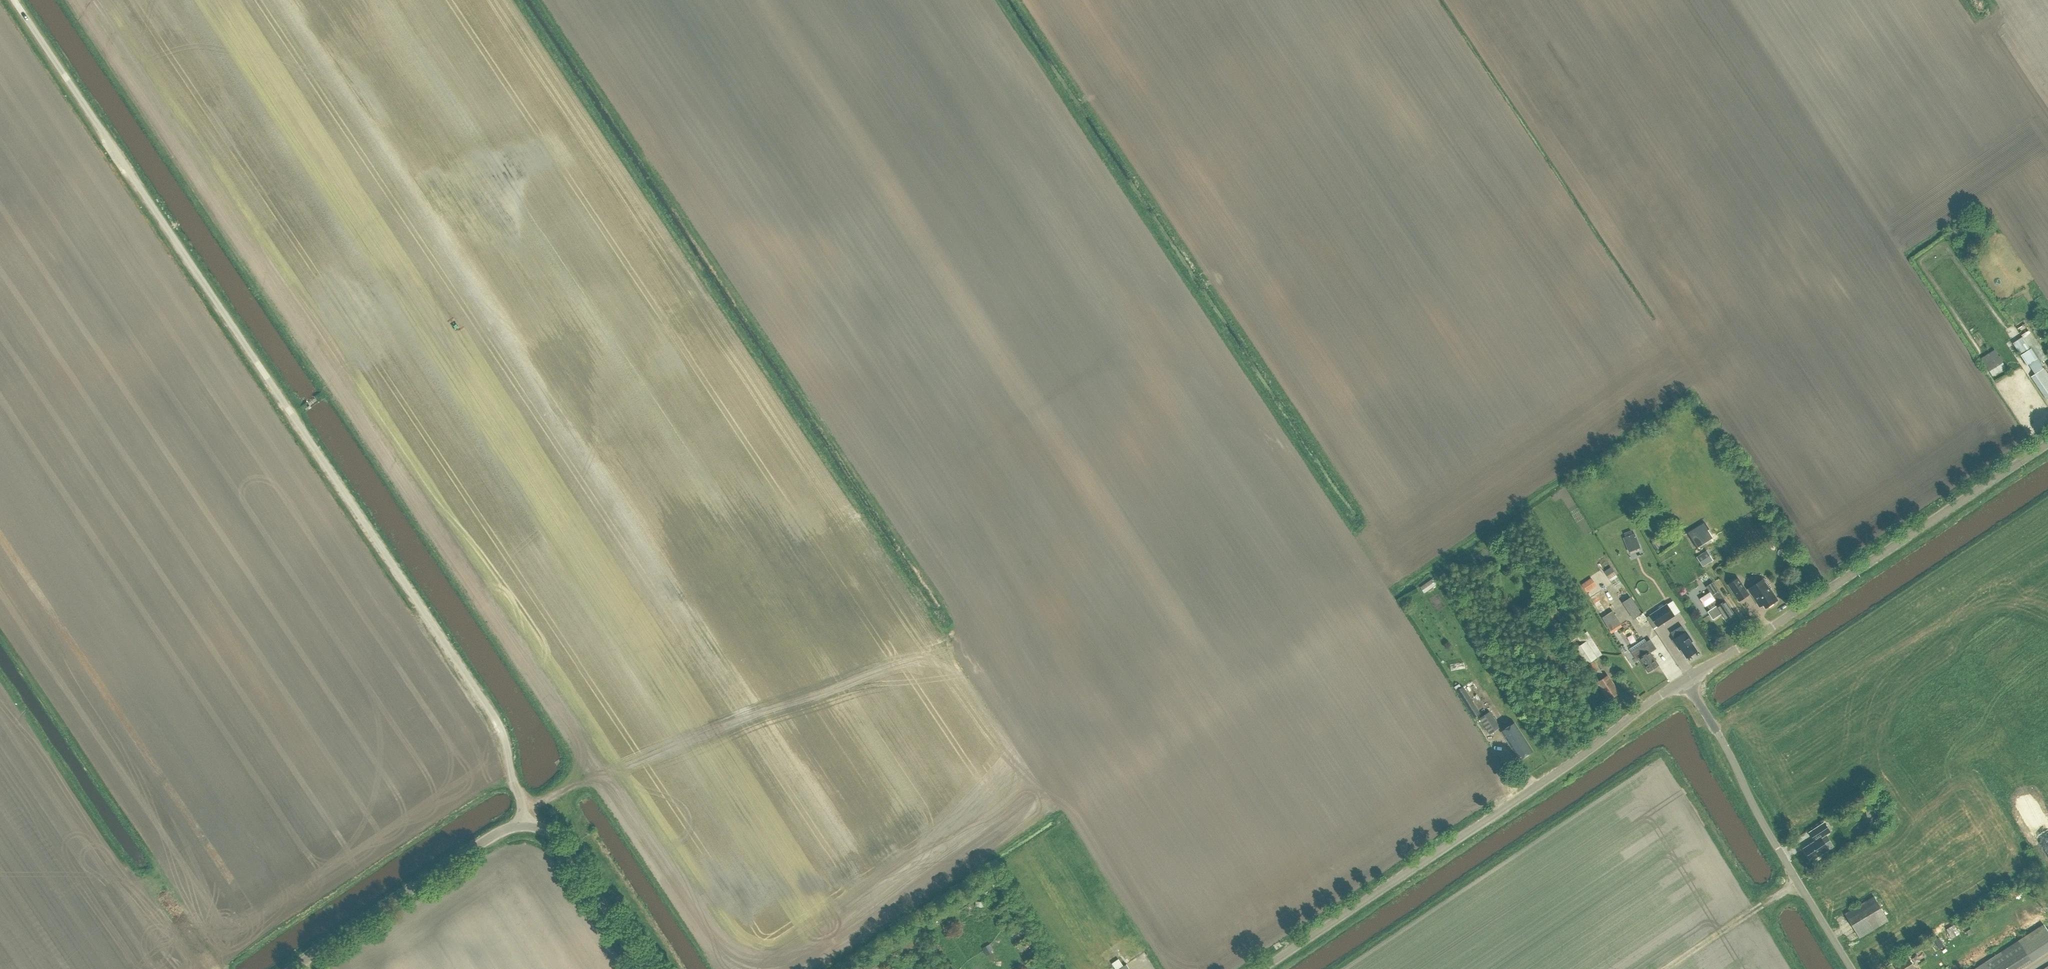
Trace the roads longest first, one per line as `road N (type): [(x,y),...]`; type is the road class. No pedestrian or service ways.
road 1 (unclassified): [(525,826),(496,719),(14,0)]
road 2 (unclassified): [(1261,968),(1685,680)]
road 3 (unclassified): [(1685,680),(2047,443)]
road 4 (unclassified): [(1852,968),(1685,680)]
road 5 (unclassified): [(292,968),(499,832),(525,826)]
road 6 (unclassified): [(525,826),(560,841),(647,968)]

